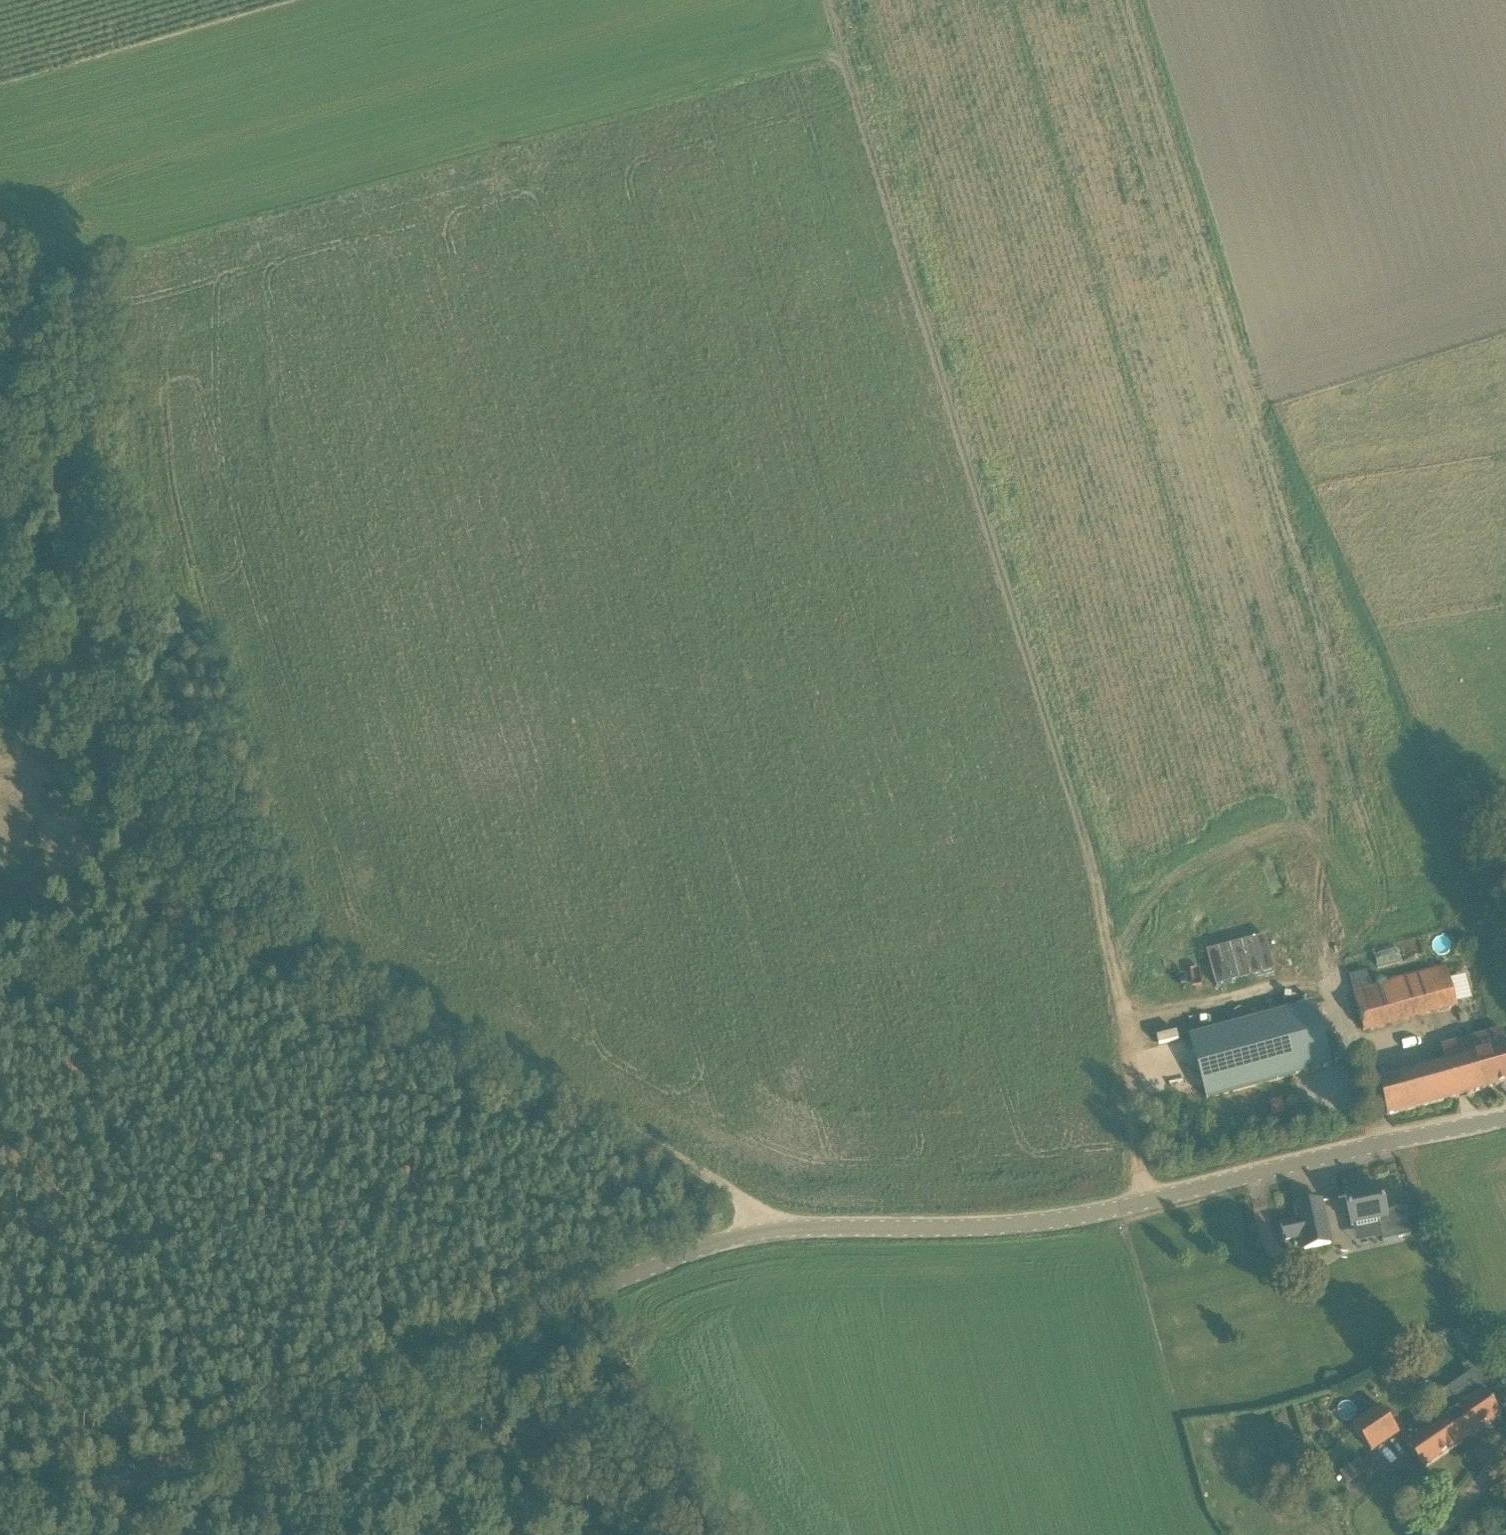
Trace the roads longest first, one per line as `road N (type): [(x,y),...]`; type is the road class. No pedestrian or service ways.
road 1 (tertiary): [(0,1511),(520,1313),(715,1227),(769,1214),(989,1226),(1070,1217),(1505,1119)]
road 2 (track): [(769,1214),(199,893),(138,804)]

